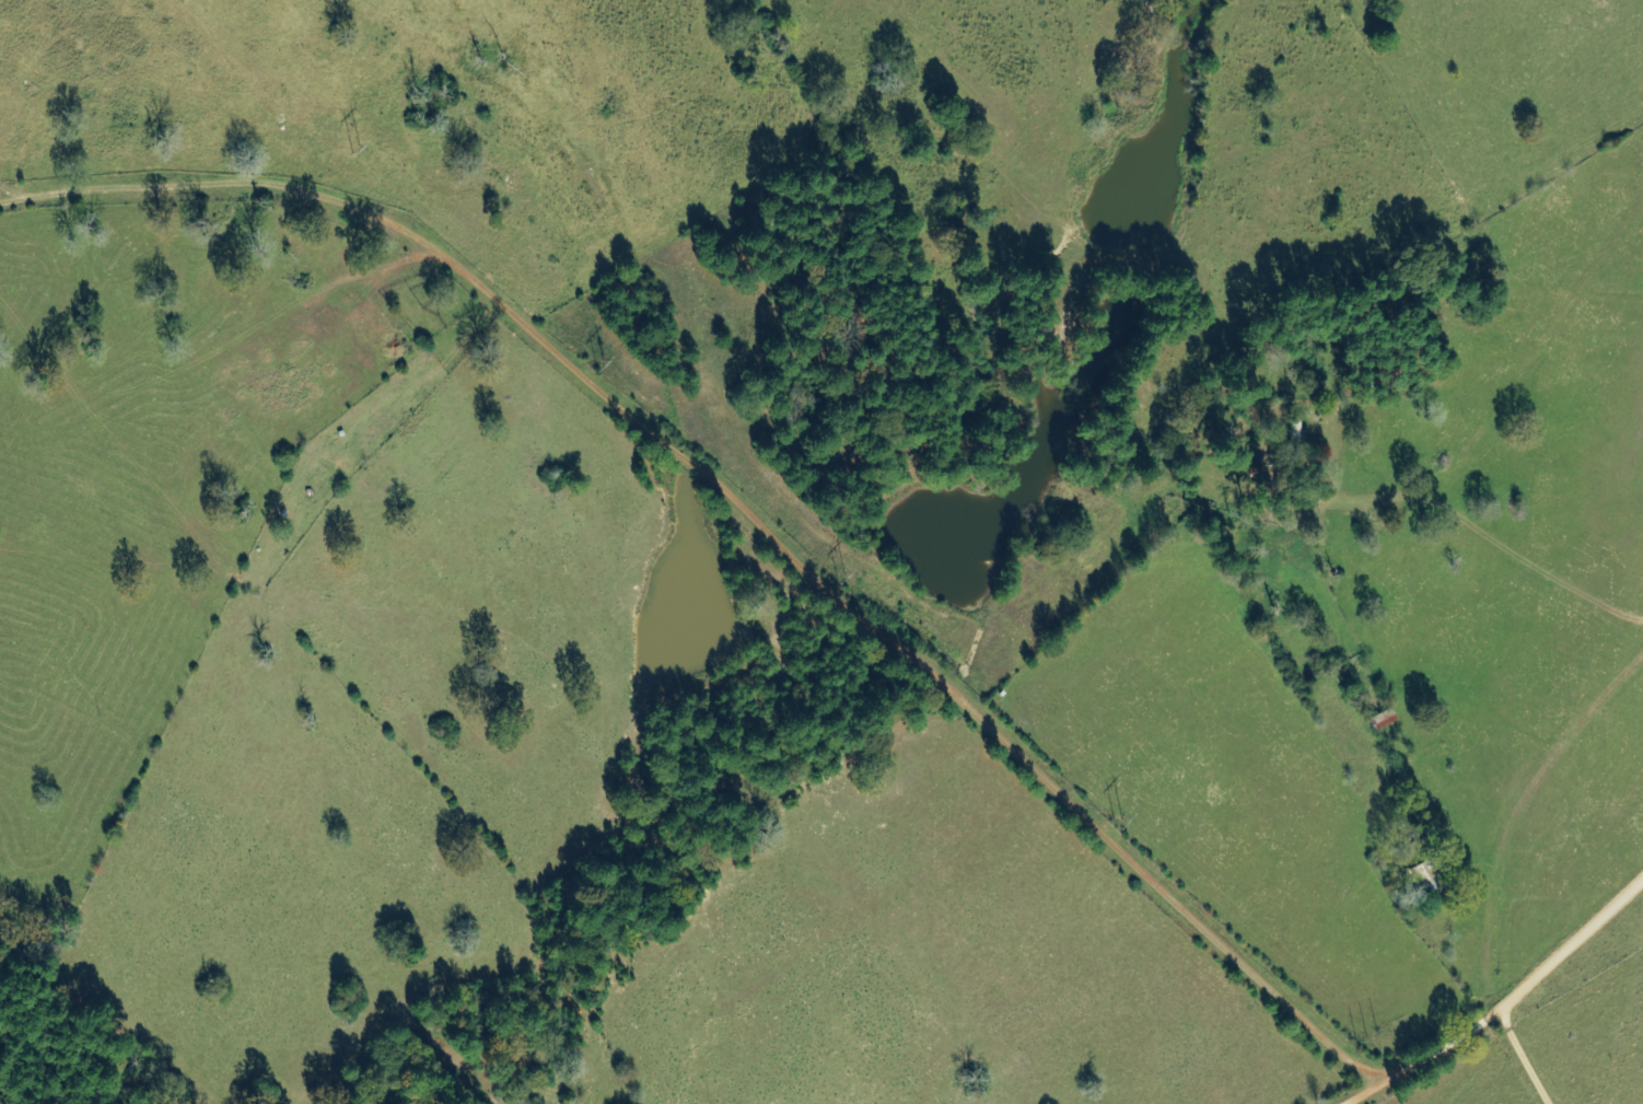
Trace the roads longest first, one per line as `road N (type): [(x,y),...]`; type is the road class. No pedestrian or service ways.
road 1 (residential): [(1506,1006),(1642,878)]

